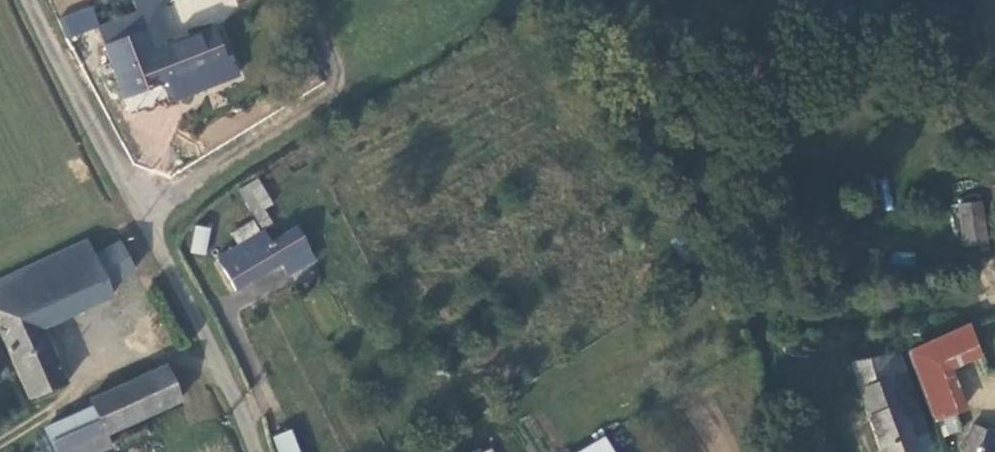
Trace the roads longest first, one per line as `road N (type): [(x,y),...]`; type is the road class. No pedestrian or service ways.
road 1 (unclassified): [(36,0),(260,451)]
road 2 (track): [(0,434),(138,355),(219,363)]

